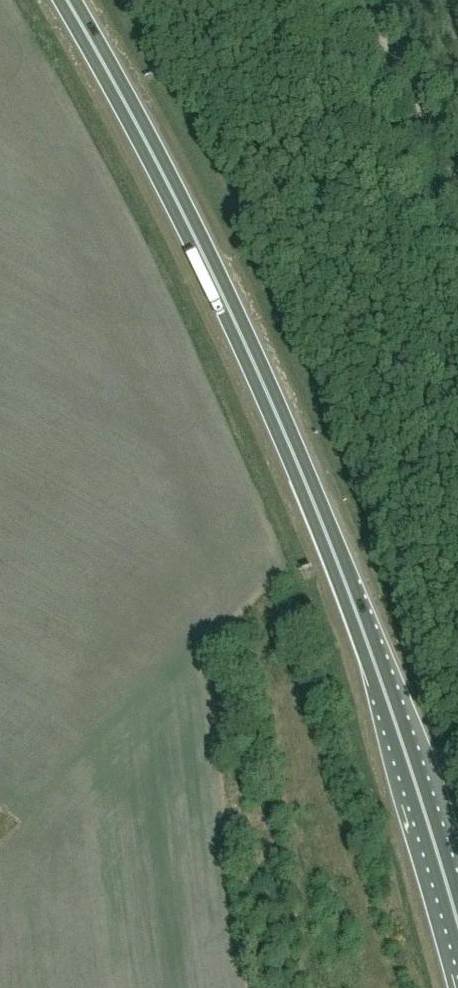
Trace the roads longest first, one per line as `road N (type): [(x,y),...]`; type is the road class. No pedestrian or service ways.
road 1 (trunk): [(457,919),(378,667),(300,467),(220,287),(68,0)]
road 2 (track): [(457,170),(364,0)]

